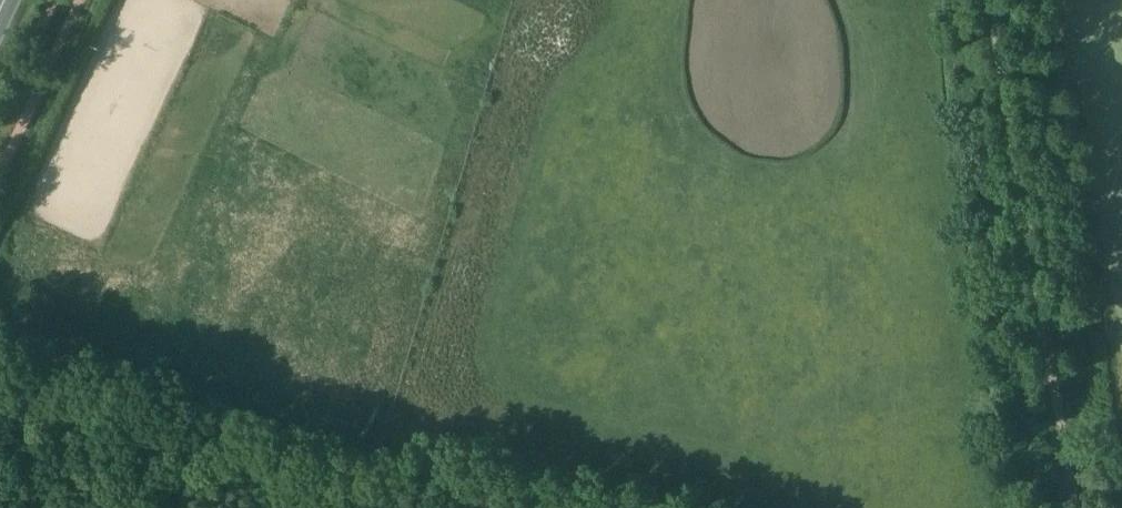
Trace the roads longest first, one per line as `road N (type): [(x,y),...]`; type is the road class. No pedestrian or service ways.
road 1 (unclassified): [(1074,507),(993,0)]

